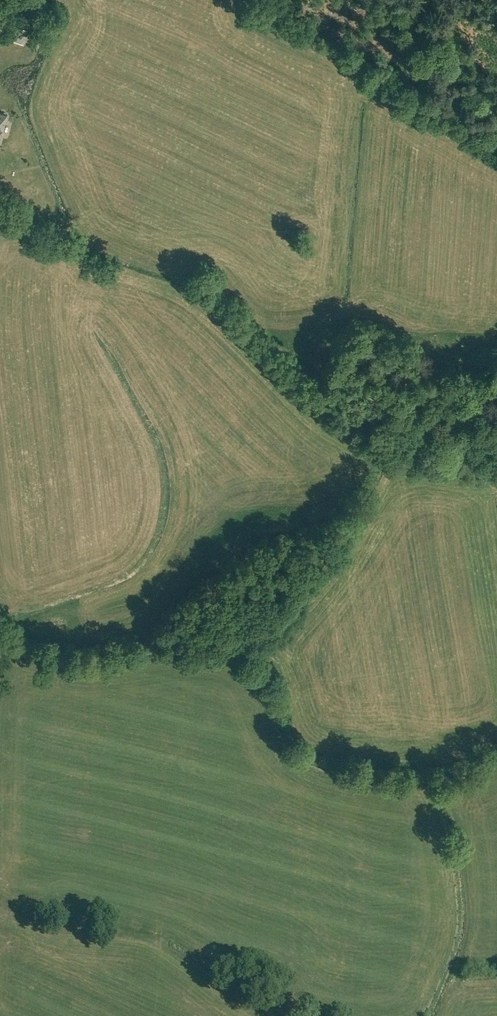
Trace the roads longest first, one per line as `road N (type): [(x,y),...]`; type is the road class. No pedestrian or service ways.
road 1 (track): [(496,761),(425,778),(358,773),(303,749),(273,687),(242,653),(195,643),(53,655),(28,650),(0,631)]

